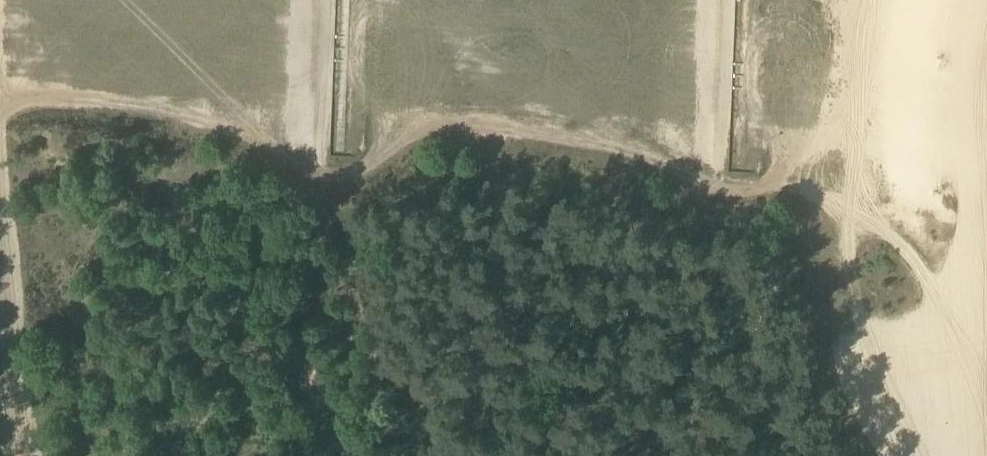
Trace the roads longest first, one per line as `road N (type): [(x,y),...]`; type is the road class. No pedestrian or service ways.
road 1 (track): [(986,332),(986,87)]
road 2 (track): [(23,455),(0,246)]

